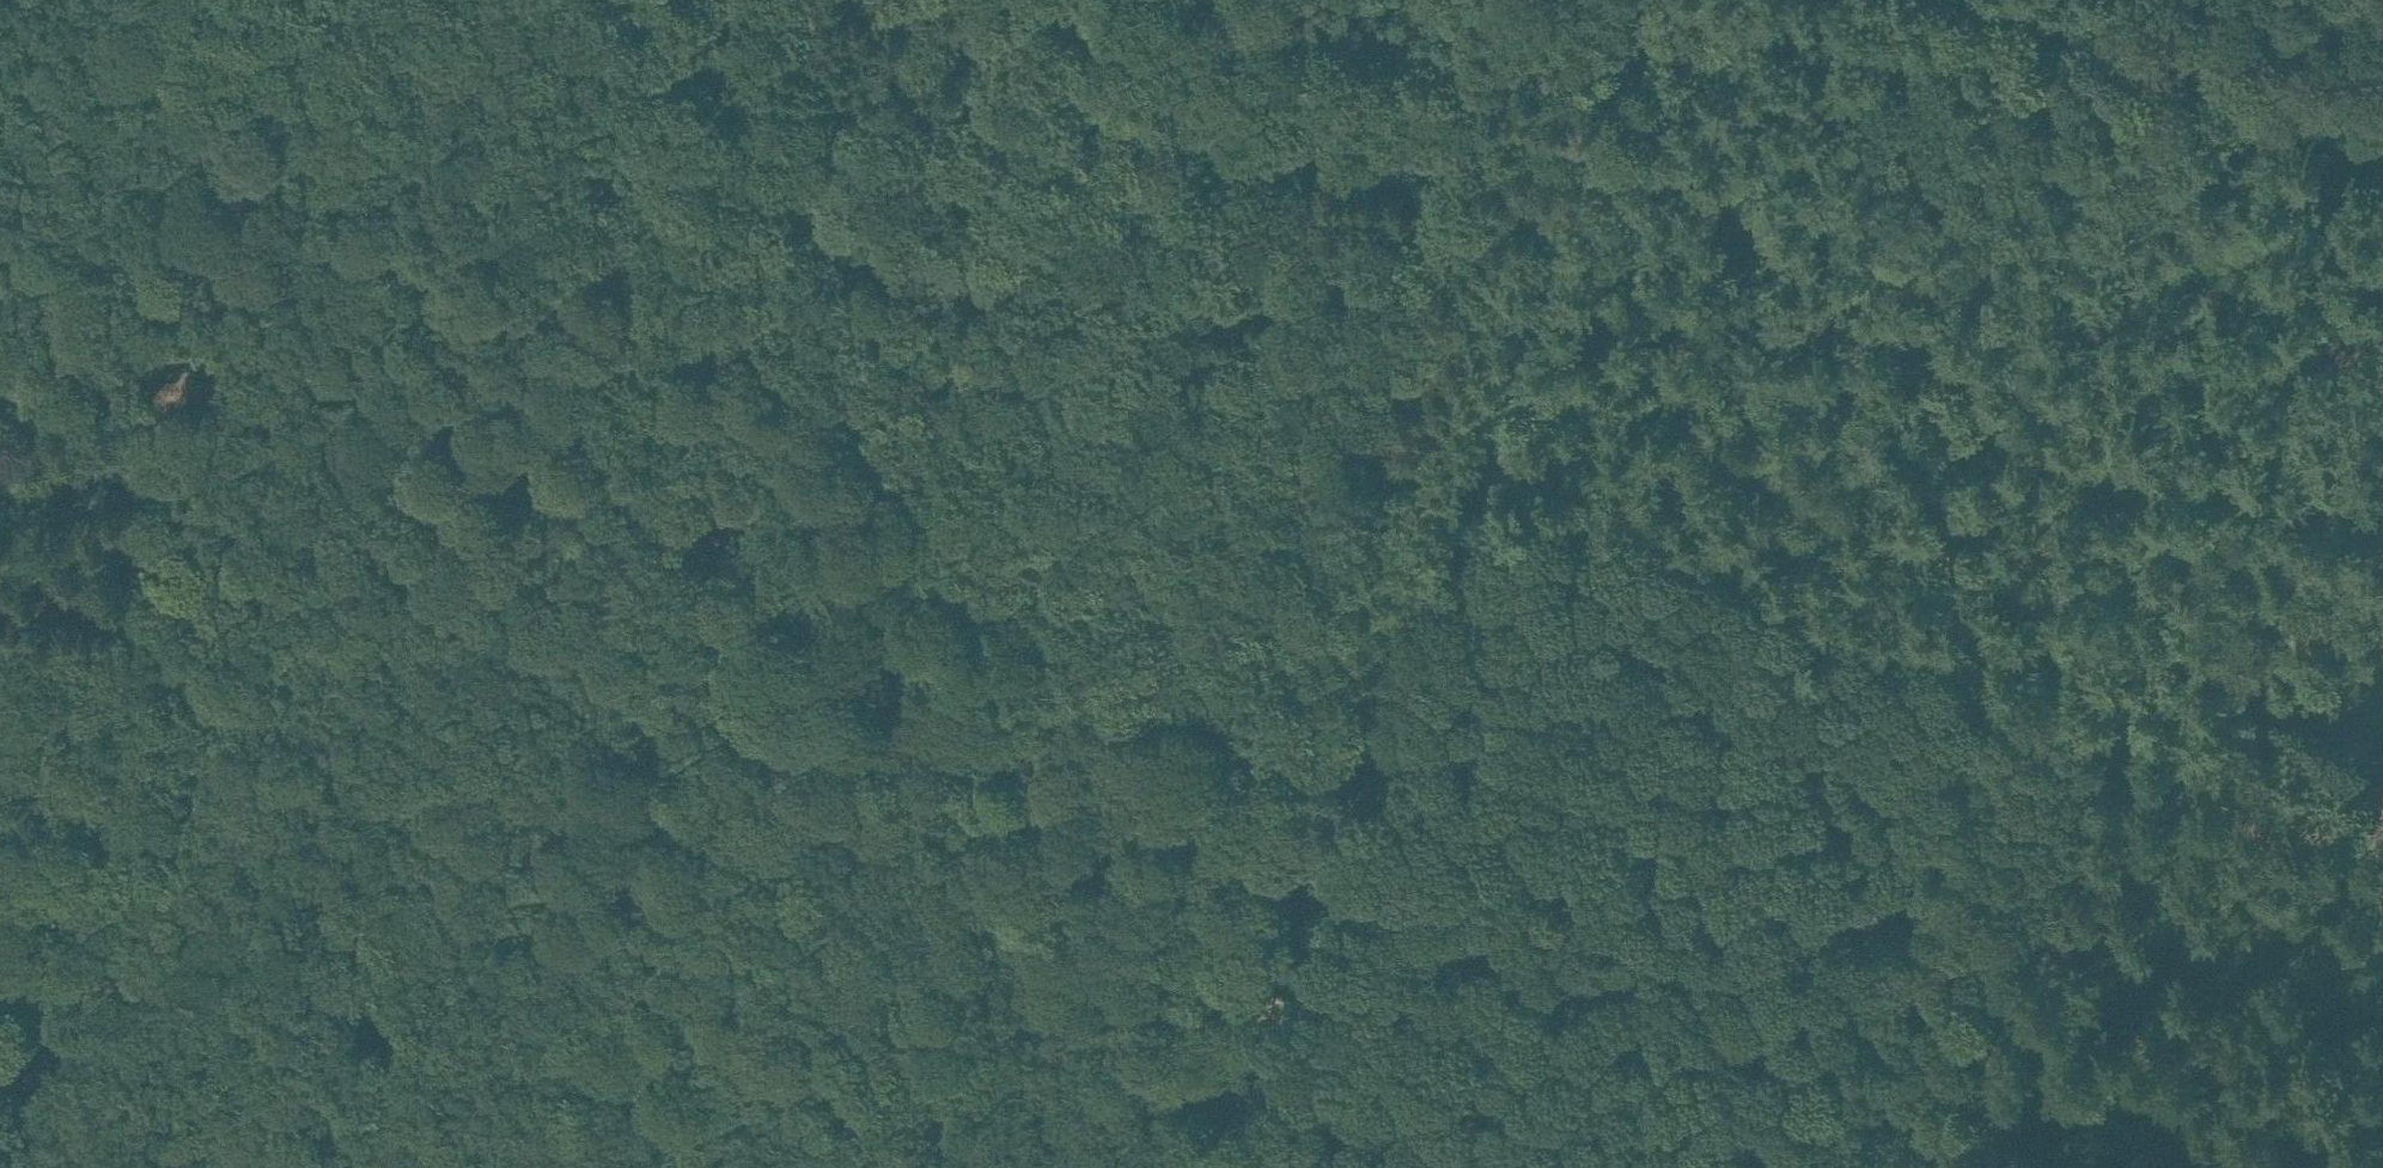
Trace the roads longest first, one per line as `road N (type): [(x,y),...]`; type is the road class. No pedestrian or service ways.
road 1 (track): [(1641,0),(1180,1167)]
road 2 (track): [(2382,152),(2015,0)]

